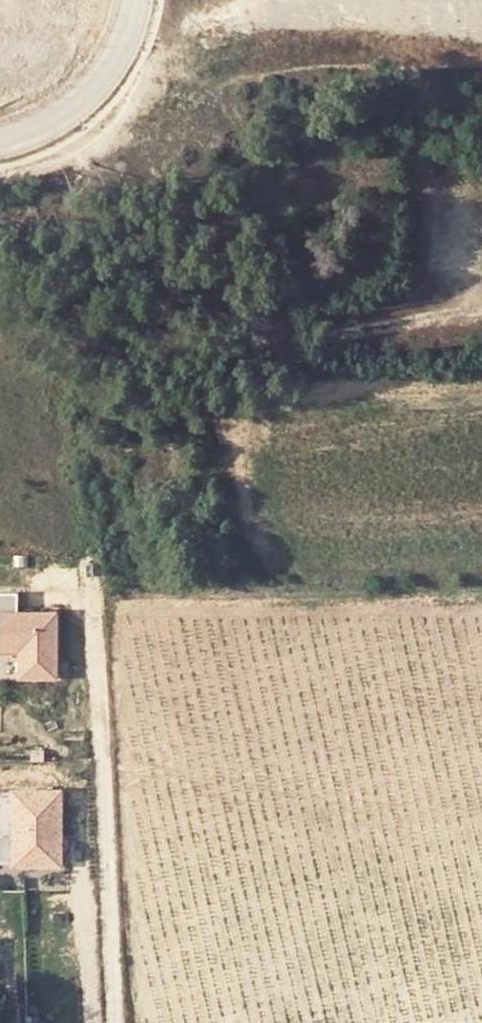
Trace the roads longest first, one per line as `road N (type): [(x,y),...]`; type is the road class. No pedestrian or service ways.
road 1 (residential): [(0,142),(42,128),(95,87),(117,57),(137,0)]

